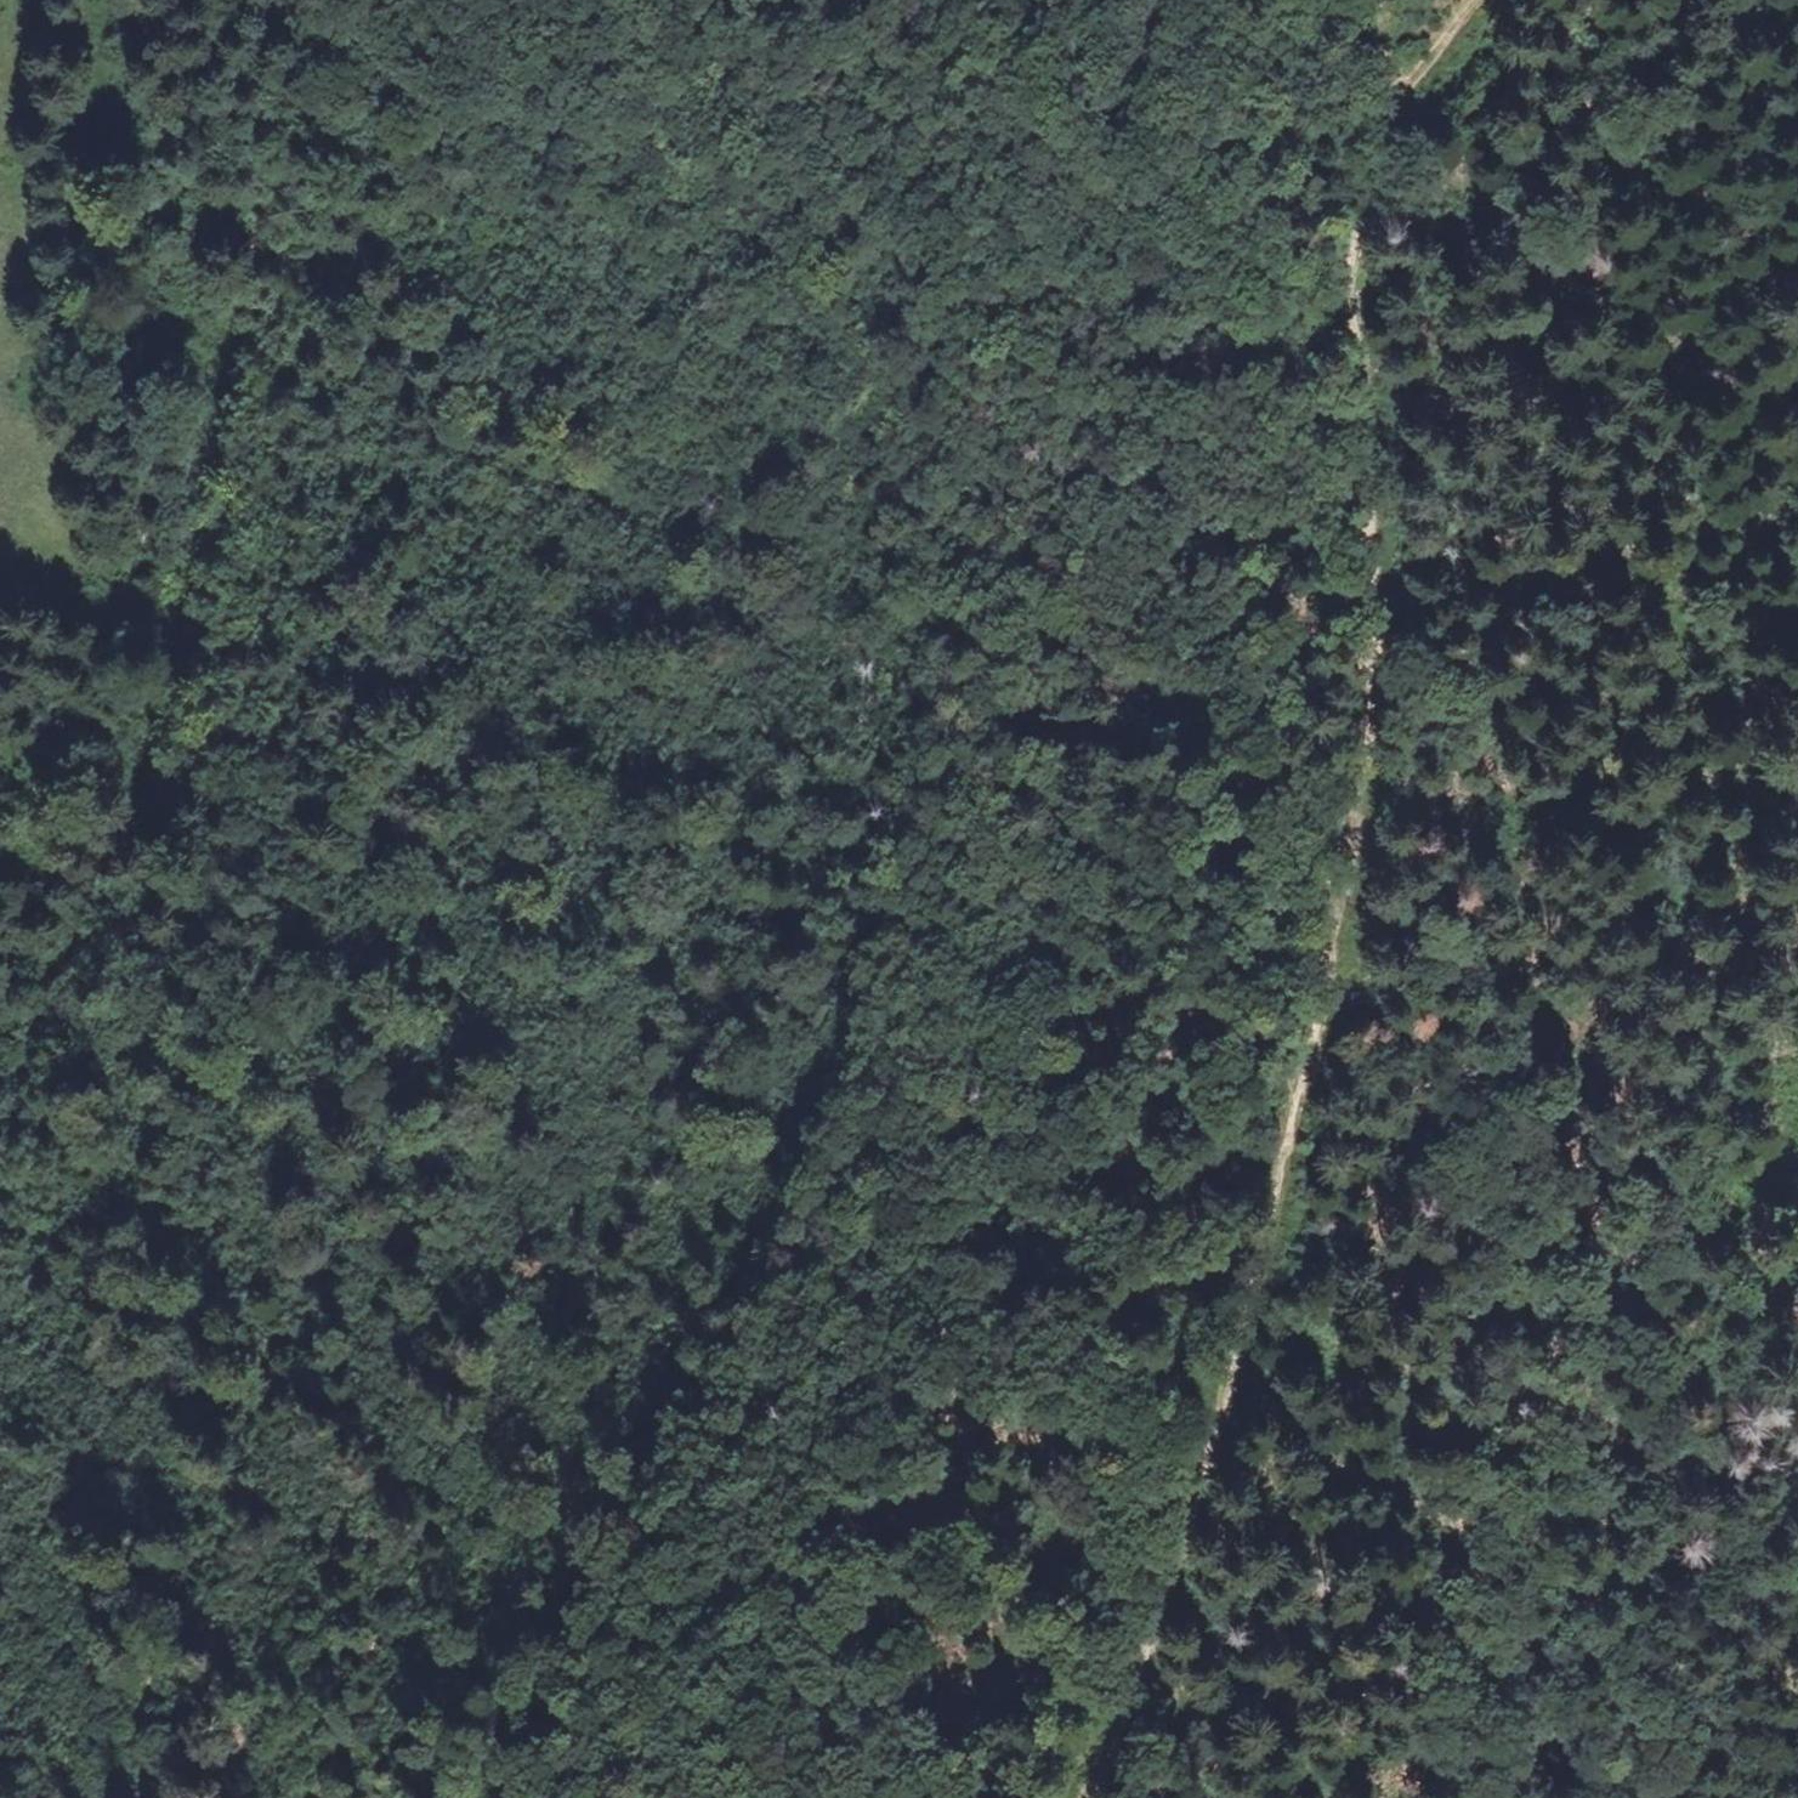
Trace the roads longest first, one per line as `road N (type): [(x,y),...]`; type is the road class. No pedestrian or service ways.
road 1 (track): [(1469,0),(1404,82),(1353,222),(1348,276),(1382,596),(1308,1082),(1211,1478),(1084,1797)]
road 2 (track): [(269,0),(224,384),(128,749)]
road 3 (track): [(128,749),(0,1207)]

